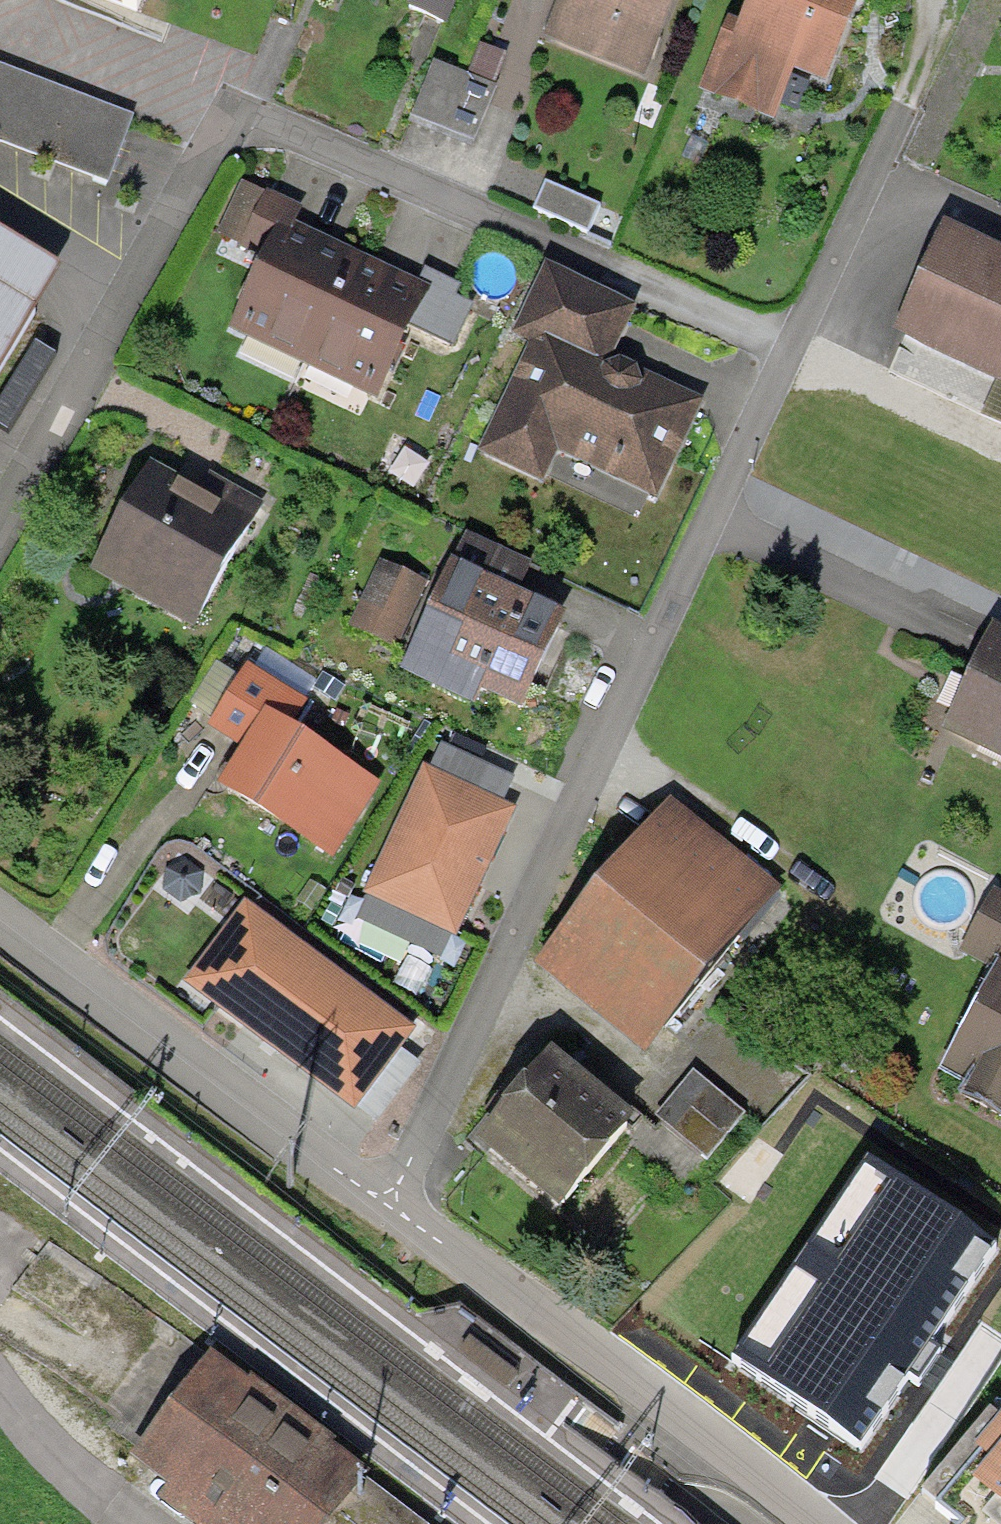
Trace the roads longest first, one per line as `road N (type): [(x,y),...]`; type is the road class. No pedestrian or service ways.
road 1 (residential): [(384,1206),(886,136)]
road 2 (residential): [(0,501),(215,89),(548,250)]
road 3 (residential): [(384,1206),(793,1523)]
road 4 (residential): [(0,916),(384,1206)]
road 5 (track): [(548,250),(788,359)]

